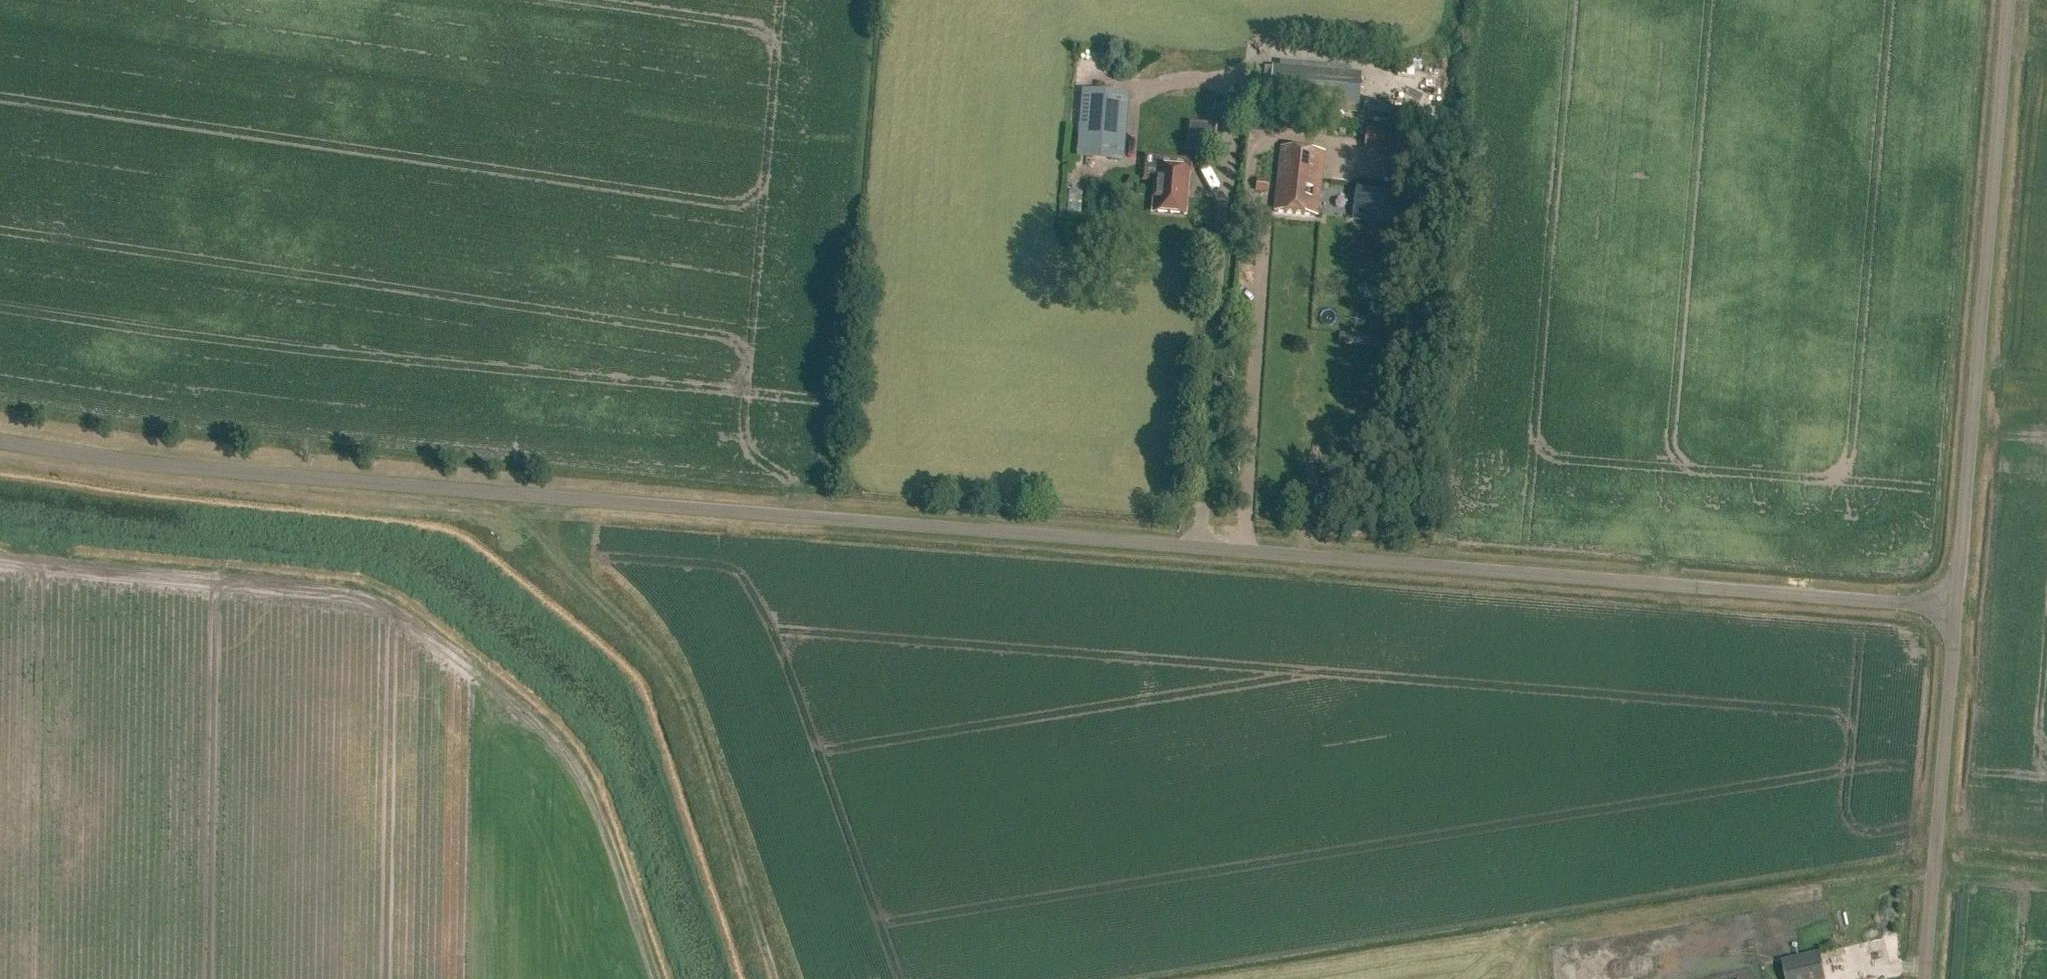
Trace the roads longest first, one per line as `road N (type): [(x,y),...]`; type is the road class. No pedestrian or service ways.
road 1 (unclassified): [(1953,605),(474,491),(0,441)]
road 2 (unclassified): [(1953,605),(2008,0)]
road 3 (track): [(776,978),(661,662),(567,546),(545,495)]
road 4 (unclassified): [(1926,978),(1953,605)]

